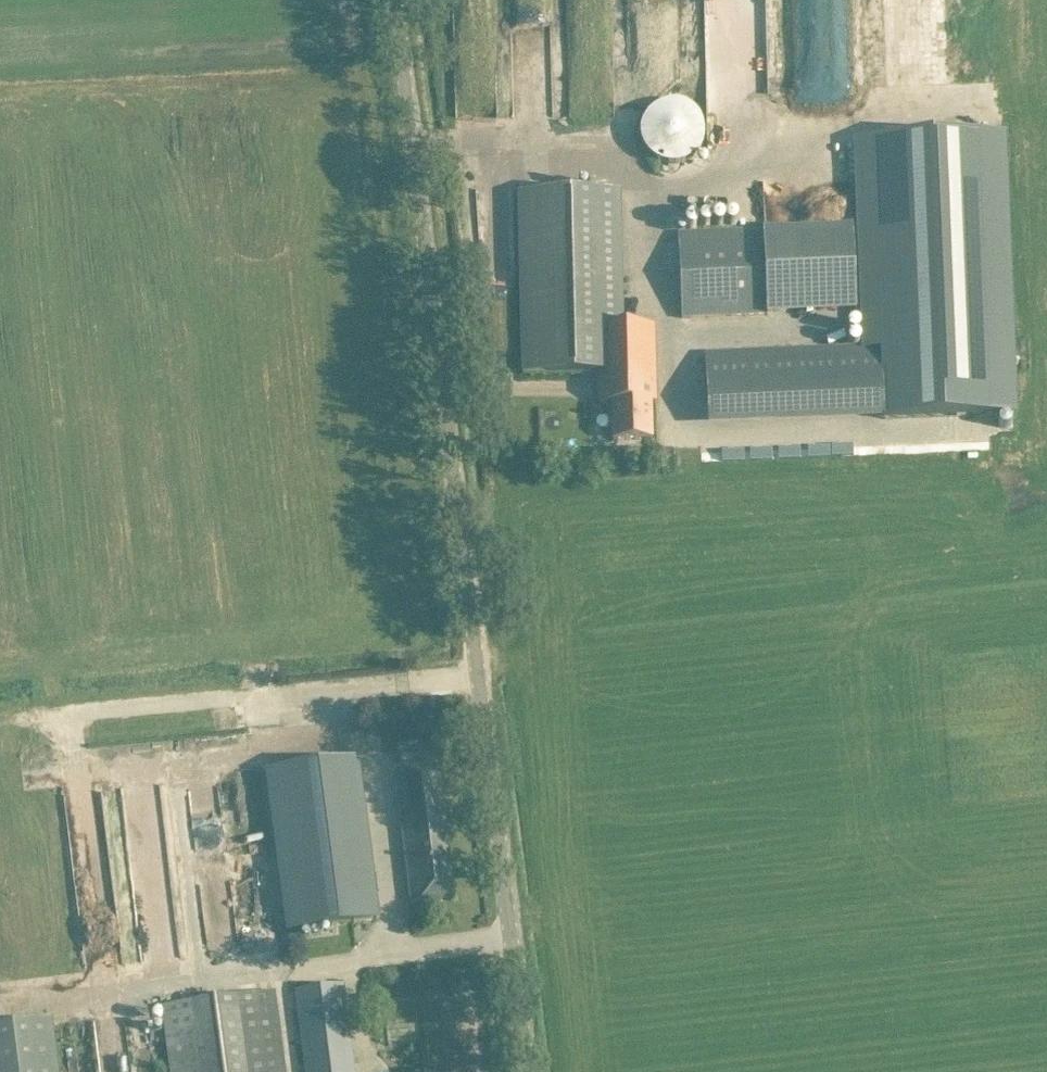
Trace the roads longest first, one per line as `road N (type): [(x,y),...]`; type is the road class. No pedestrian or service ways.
road 1 (unclassified): [(535,1071),(411,0)]
road 2 (track): [(0,721),(492,679)]

